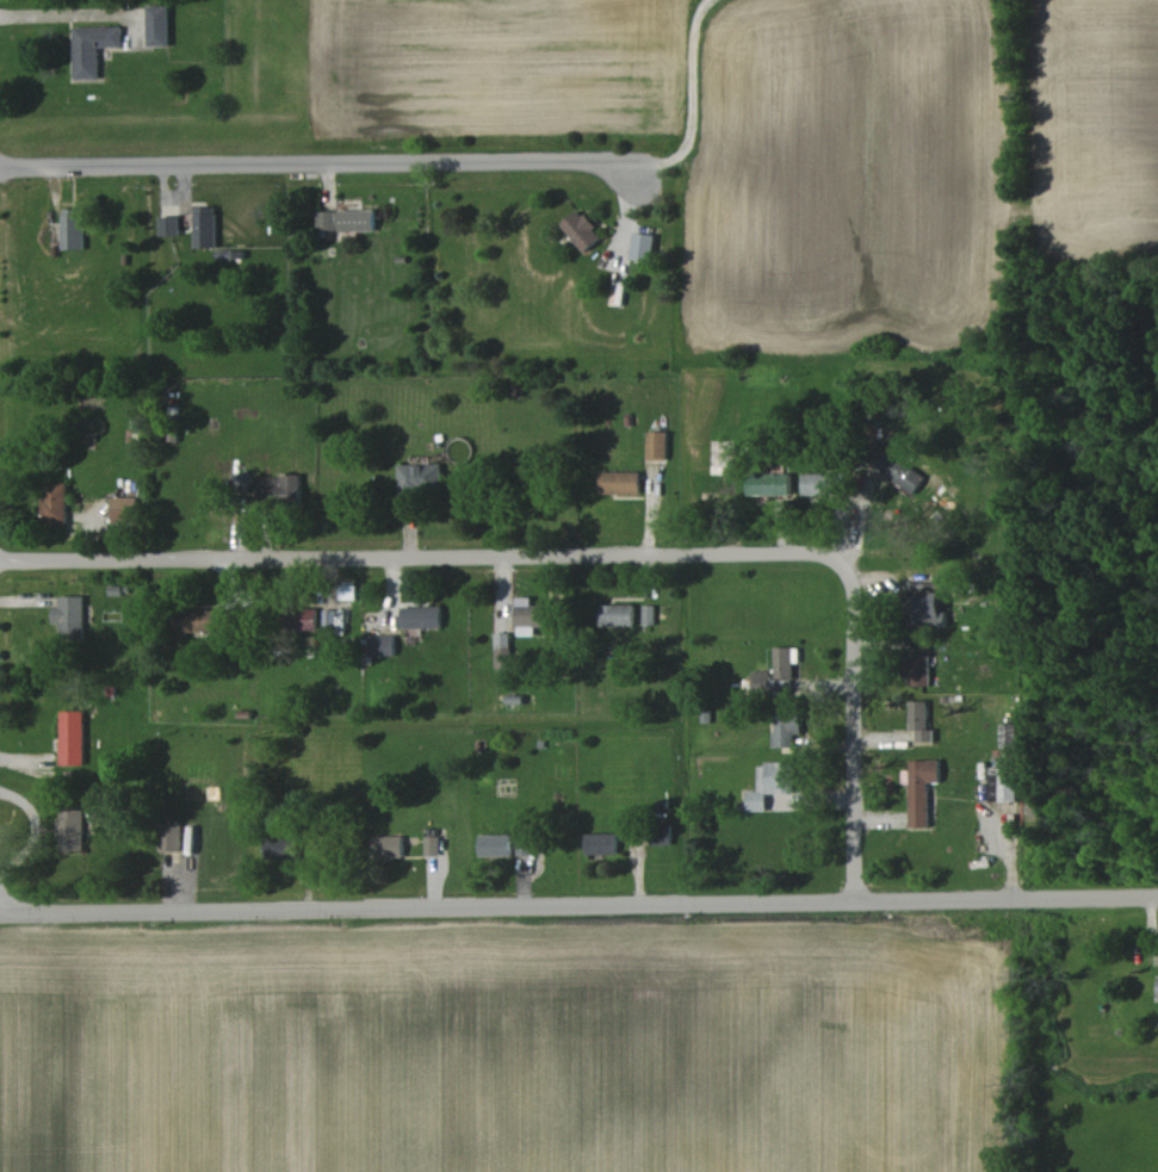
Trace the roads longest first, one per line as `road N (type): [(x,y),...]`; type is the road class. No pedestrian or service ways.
road 1 (residential): [(855,903),(852,607),(840,559),(0,556)]
road 2 (tertiary): [(0,914),(1157,897)]
road 3 (residential): [(0,167),(652,162)]

